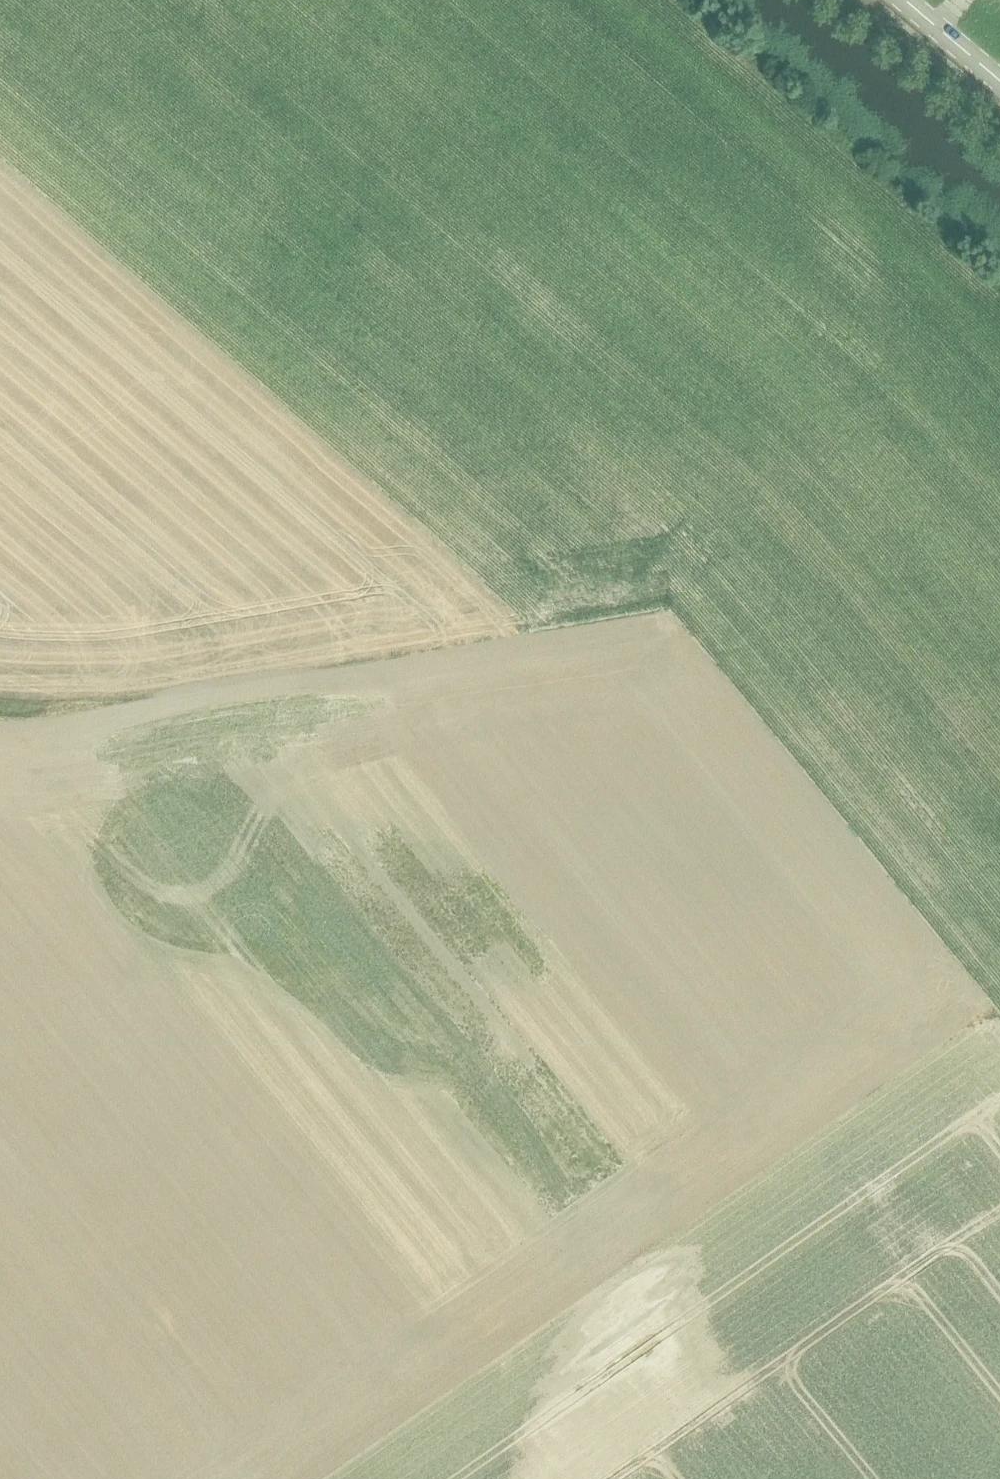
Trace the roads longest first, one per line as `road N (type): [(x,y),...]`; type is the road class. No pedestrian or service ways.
road 1 (tertiary): [(999,86),(897,0)]

